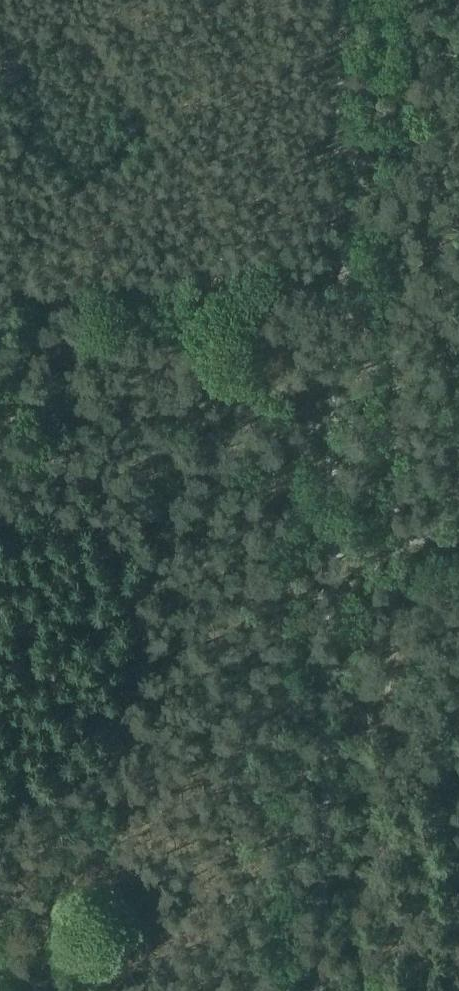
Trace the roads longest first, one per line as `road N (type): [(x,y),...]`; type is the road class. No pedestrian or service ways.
road 1 (track): [(331,473),(350,0)]
road 2 (track): [(317,990),(332,547)]
road 3 (track): [(332,547),(458,539)]

